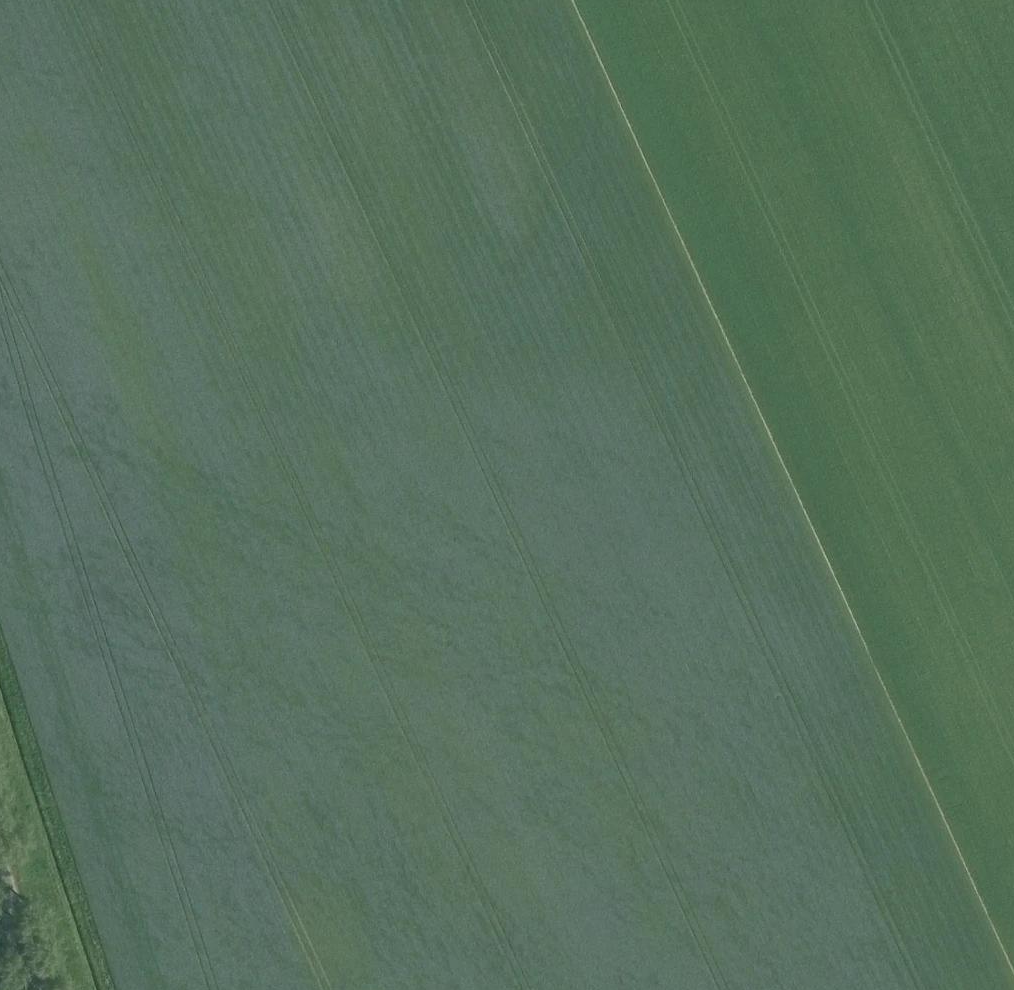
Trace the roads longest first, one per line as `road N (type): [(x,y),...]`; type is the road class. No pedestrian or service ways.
road 1 (unclassified): [(36,989),(0,875)]

